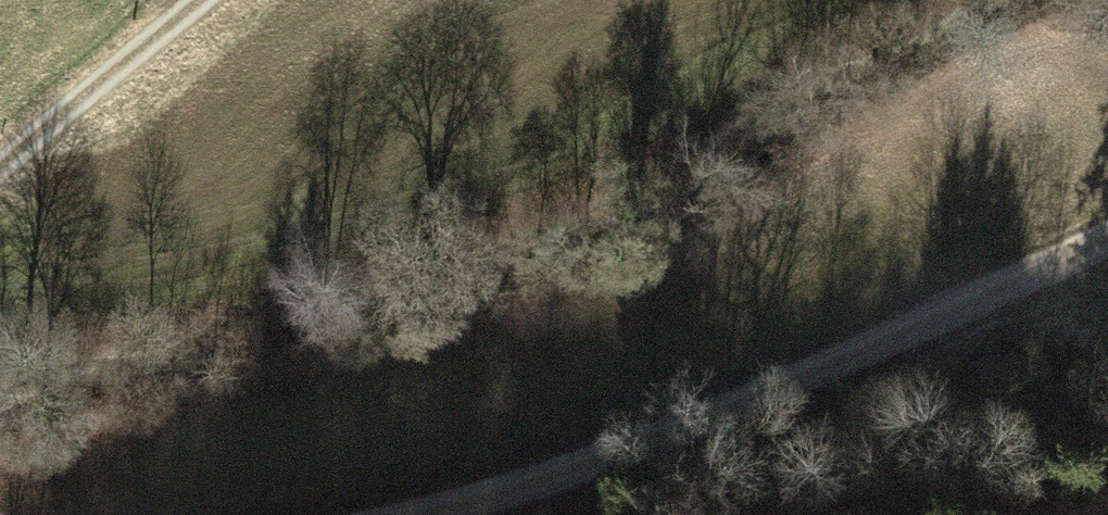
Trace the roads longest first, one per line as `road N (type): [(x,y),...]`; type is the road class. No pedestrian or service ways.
road 1 (track): [(1107,238),(860,354),(549,464),(371,514)]
road 2 (track): [(605,514),(1107,496)]
road 3 (track): [(0,167),(196,0)]

